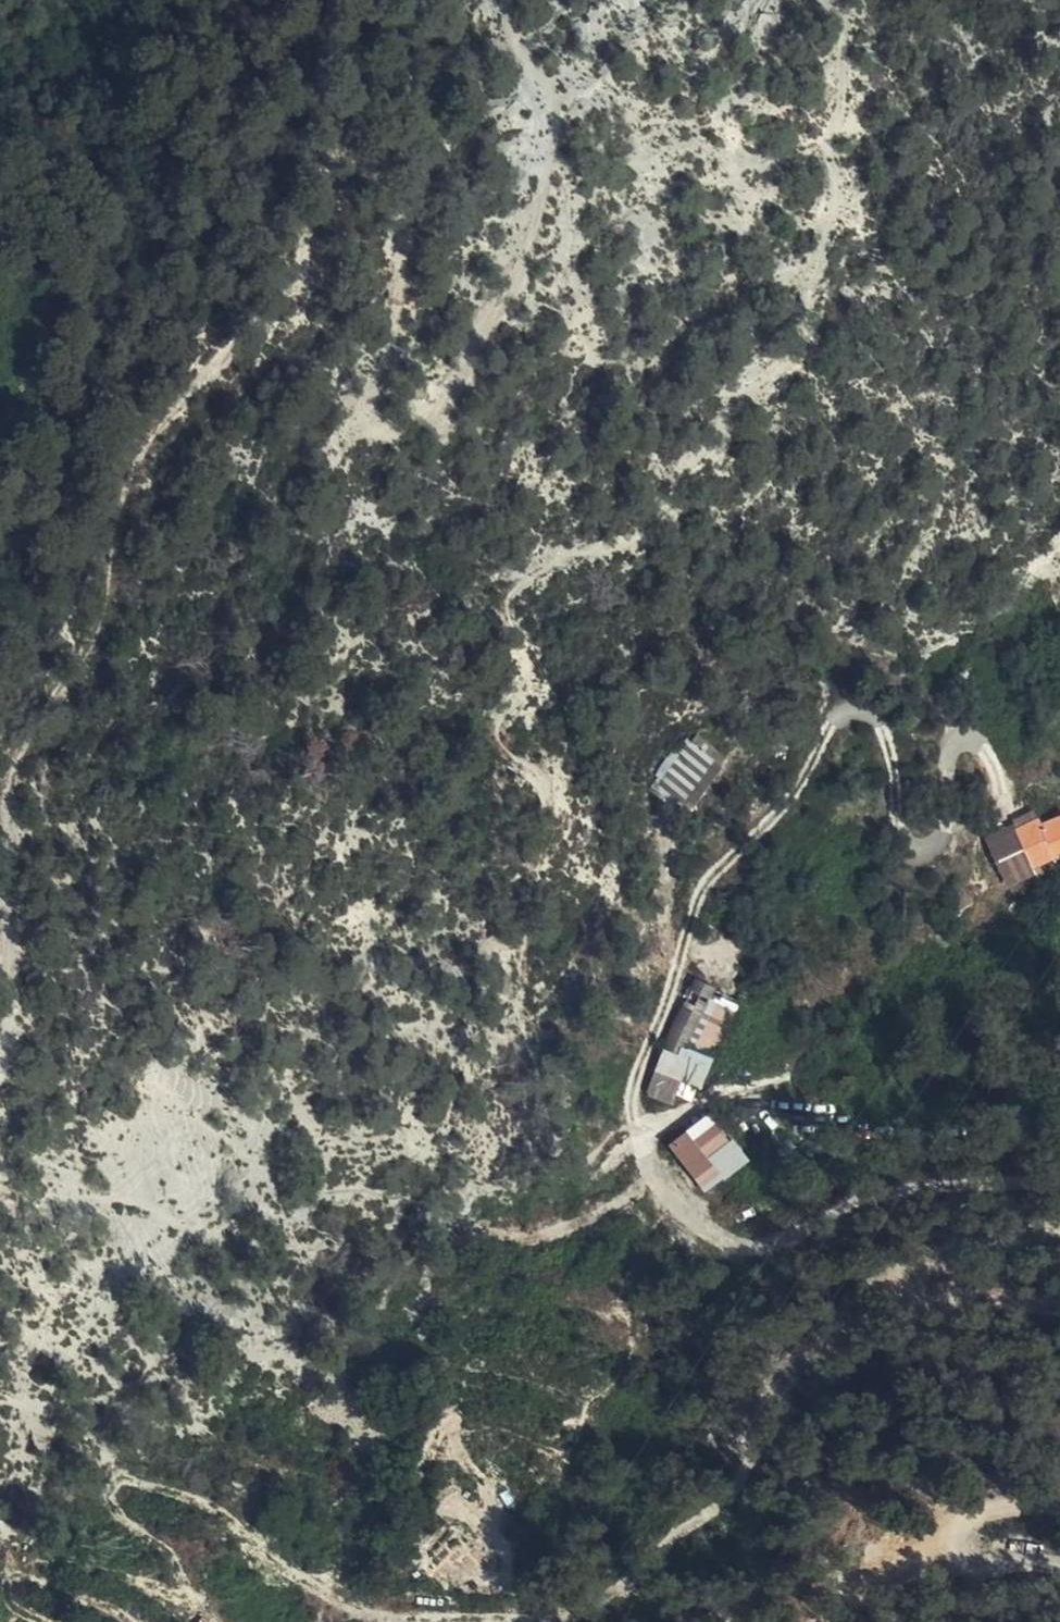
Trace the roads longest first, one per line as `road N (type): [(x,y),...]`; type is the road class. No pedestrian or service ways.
road 1 (track): [(640,1144),(630,1081),(667,1002),(698,893),(792,793),(833,716),(857,706),(924,708),(968,732),(994,768),(1006,808)]
road 2 (unclassified): [(1059,1506),(988,1511),(956,1537),(965,1556),(1059,1568)]

